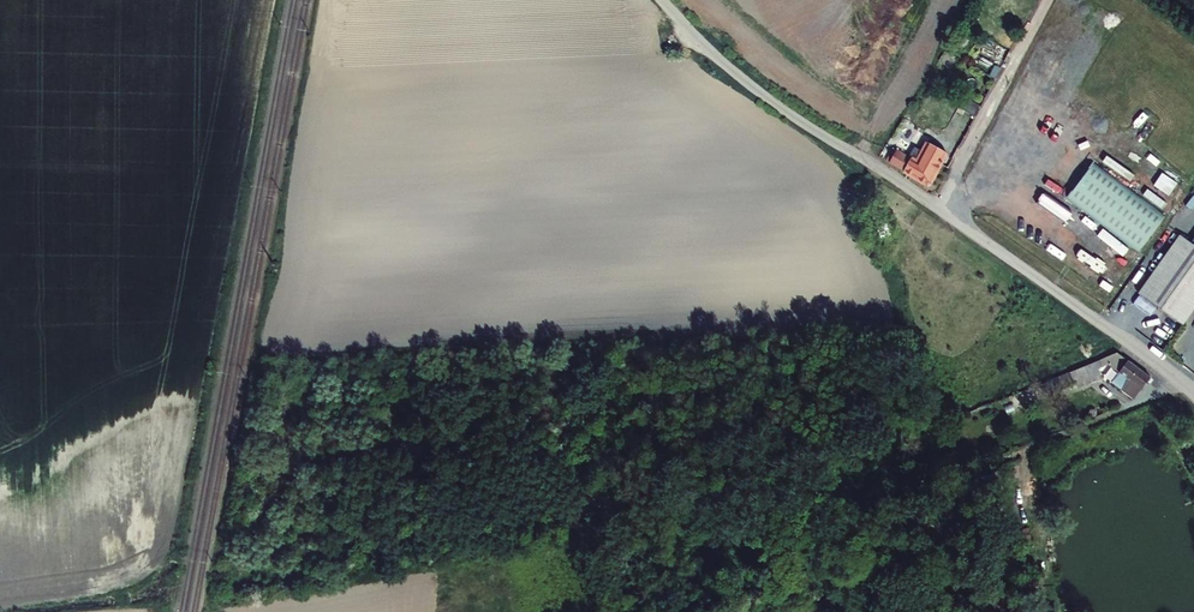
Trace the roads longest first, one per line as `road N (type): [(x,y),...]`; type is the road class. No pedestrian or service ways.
road 1 (residential): [(1193,392),(938,208)]

